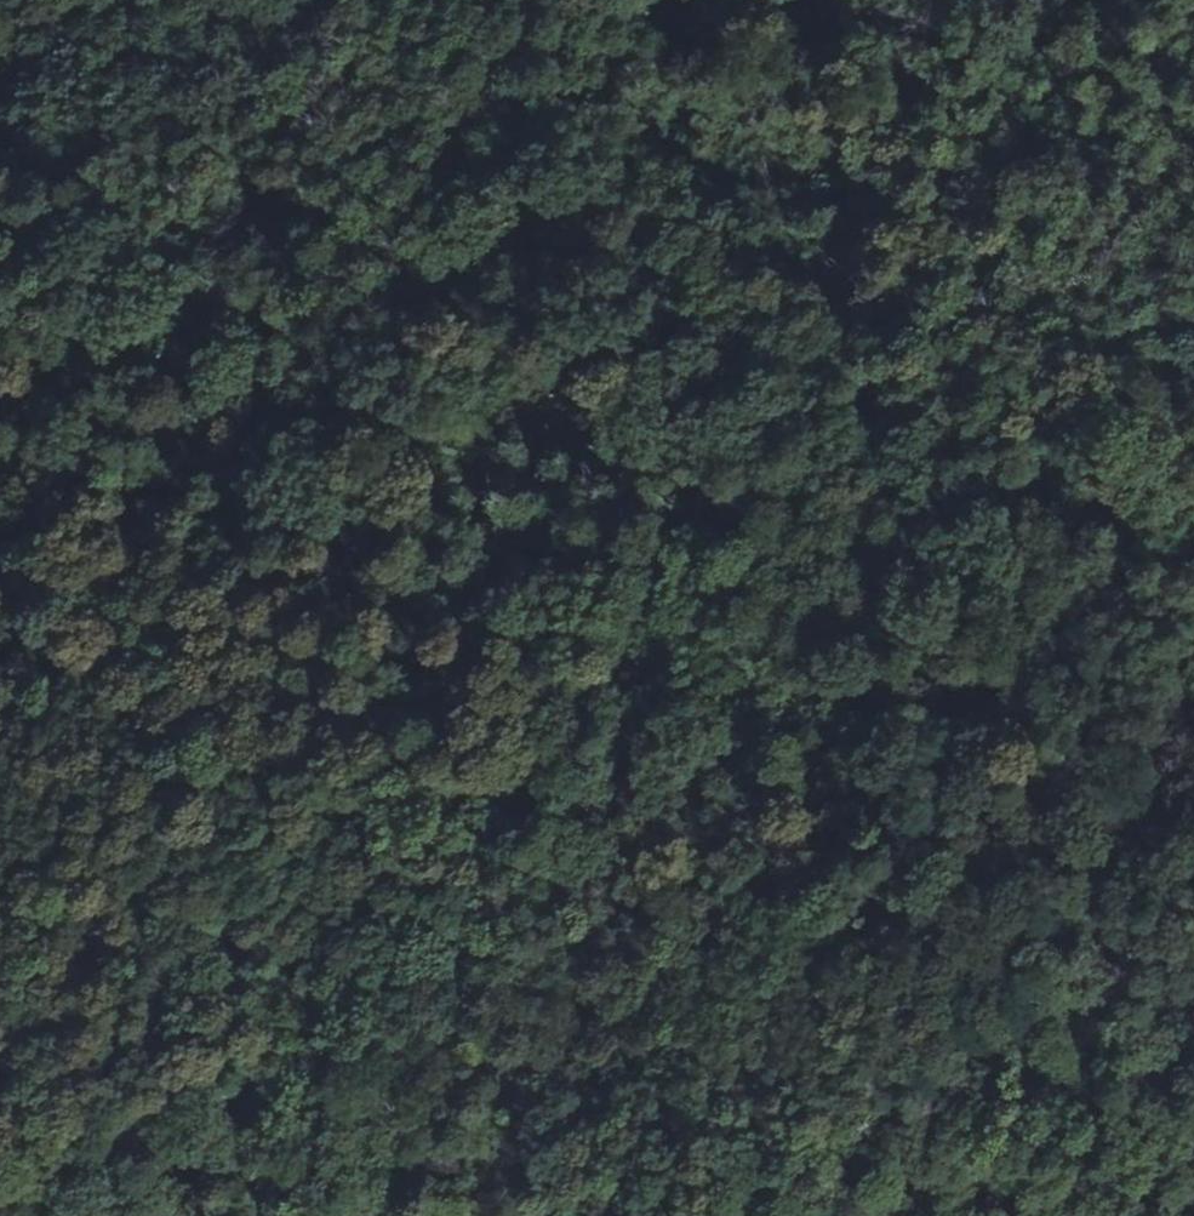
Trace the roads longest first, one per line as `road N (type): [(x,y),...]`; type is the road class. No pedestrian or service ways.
road 1 (track): [(0,1133),(84,1056),(272,1008),(299,987),(354,915),(631,635),(795,503),(910,462),(1193,186)]
road 2 (track): [(370,0),(153,141),(36,268),(0,291)]
road 3 (track): [(749,1215),(865,1139),(1121,1122),(1193,1135)]

